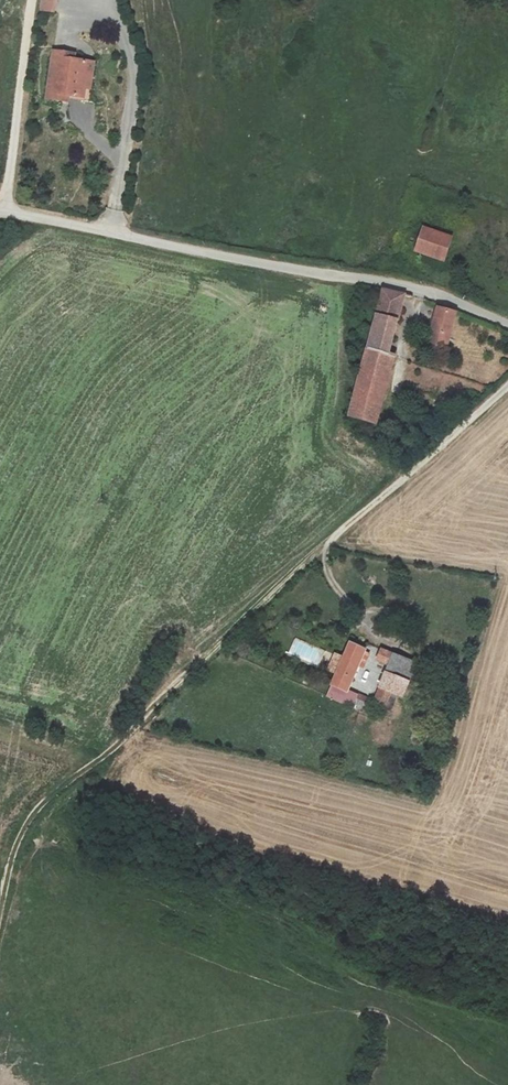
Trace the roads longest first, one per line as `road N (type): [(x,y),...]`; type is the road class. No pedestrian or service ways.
road 1 (unclassified): [(507,324),(402,284),(0,214)]
road 2 (unclassified): [(507,385),(328,542),(136,728)]
road 3 (track): [(0,911),(13,855),(34,813),(136,728)]

